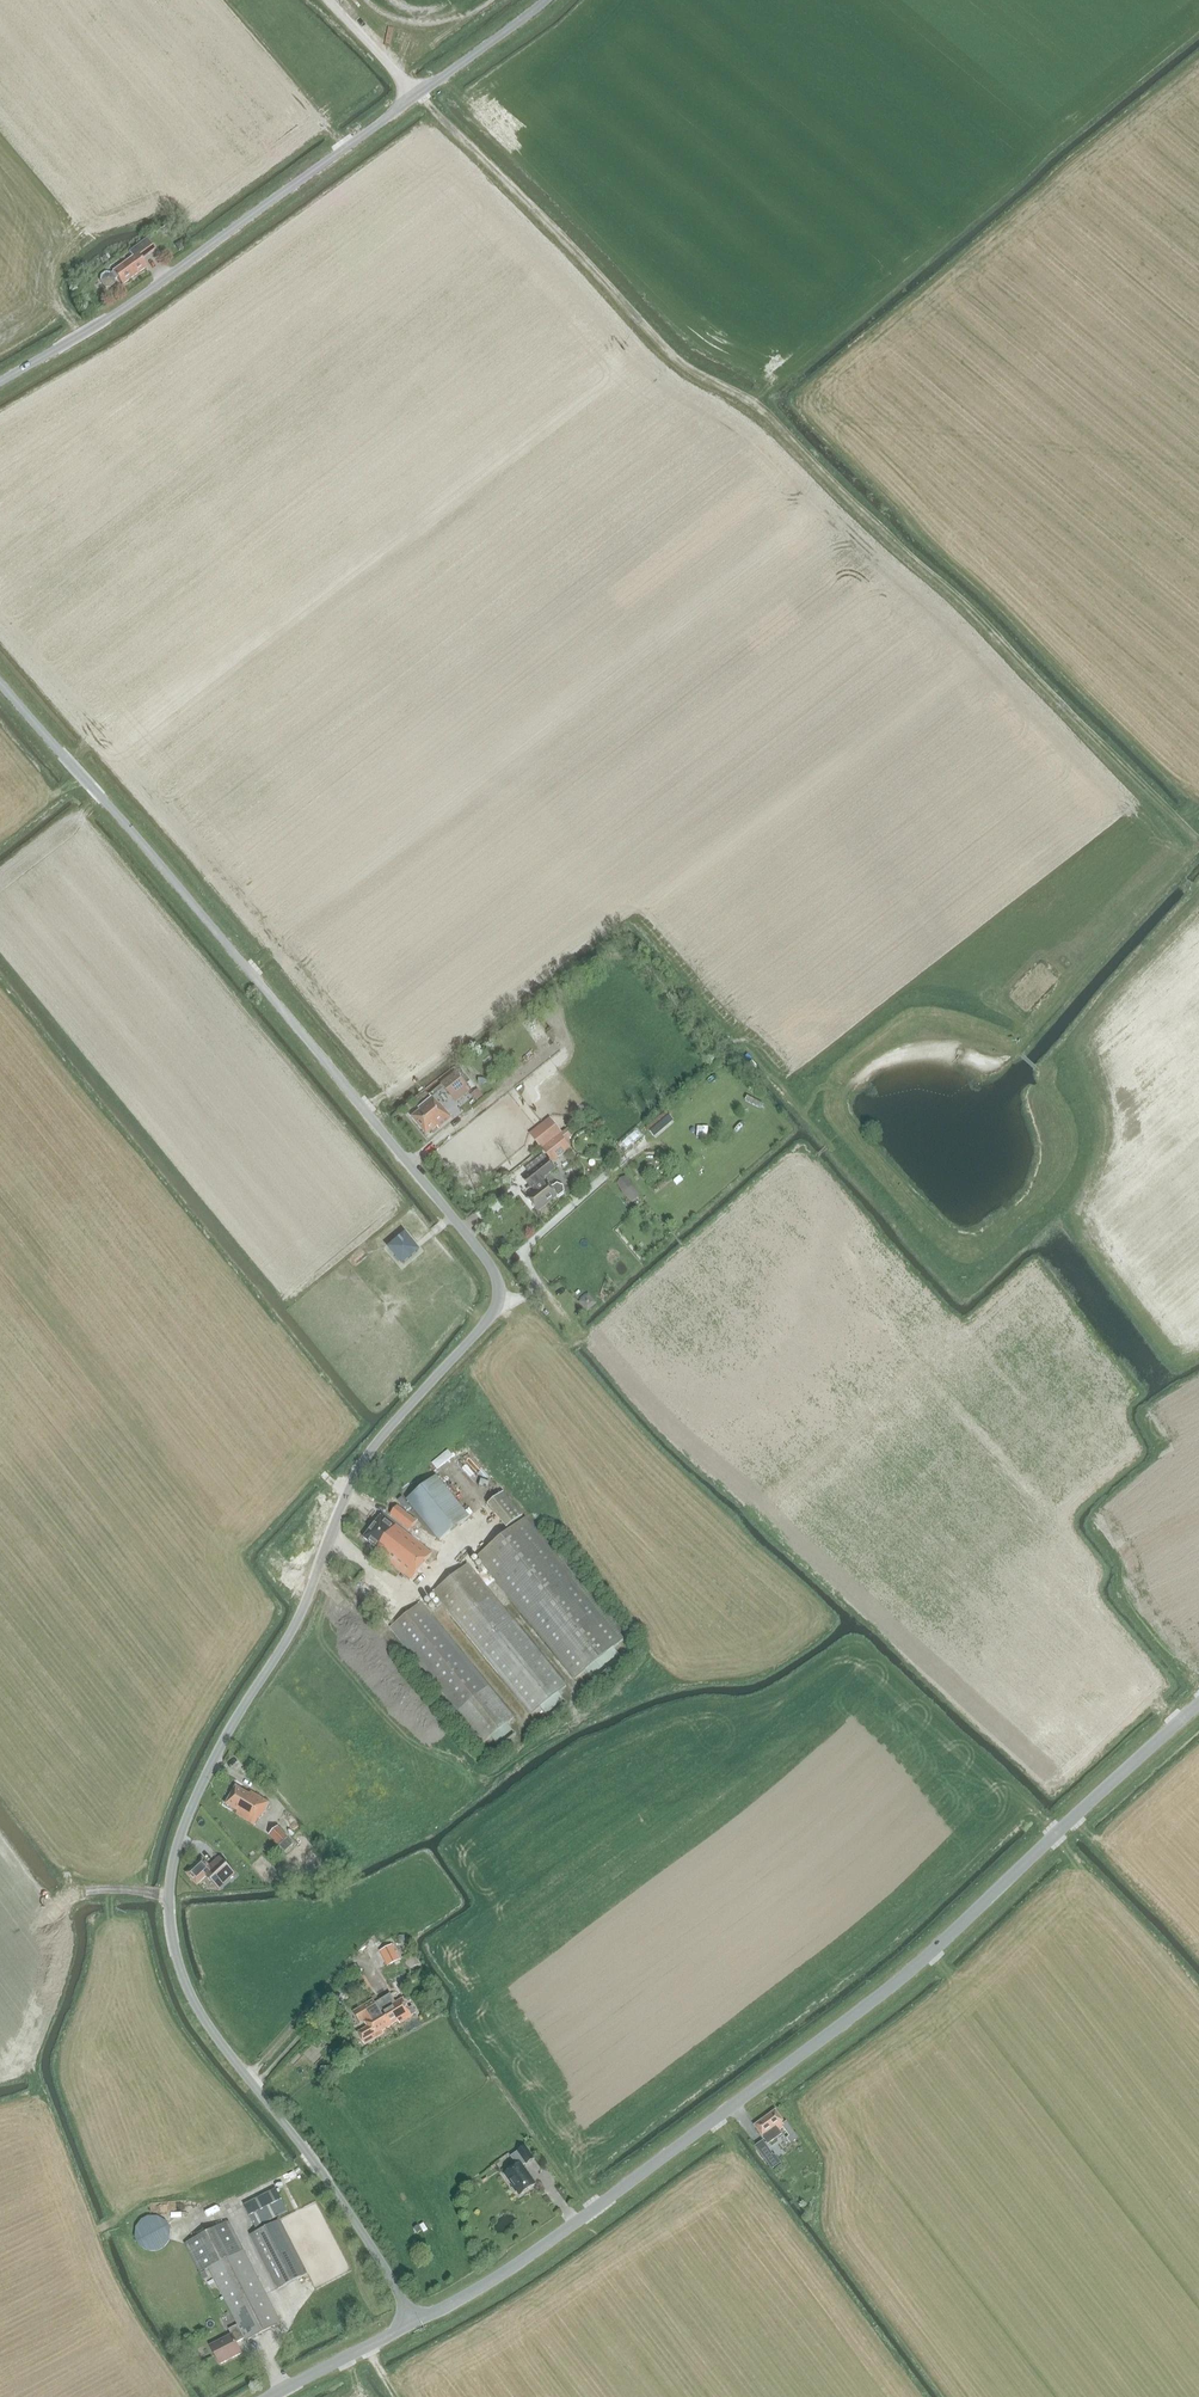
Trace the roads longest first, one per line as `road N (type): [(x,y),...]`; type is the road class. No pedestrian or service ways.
road 1 (tertiary): [(413,2322),(315,2159),(197,2006),(179,1965),(171,1895),(187,1819),(303,1609),(350,1485),(384,1433),(491,1317),(495,1271),(0,681)]
road 2 (tertiary): [(413,2322),(507,2277),(925,1967),(1198,1708)]
road 3 (tertiary): [(0,385),(167,277),(544,0)]
road 4 (tertiary): [(268,2396),(413,2322)]

